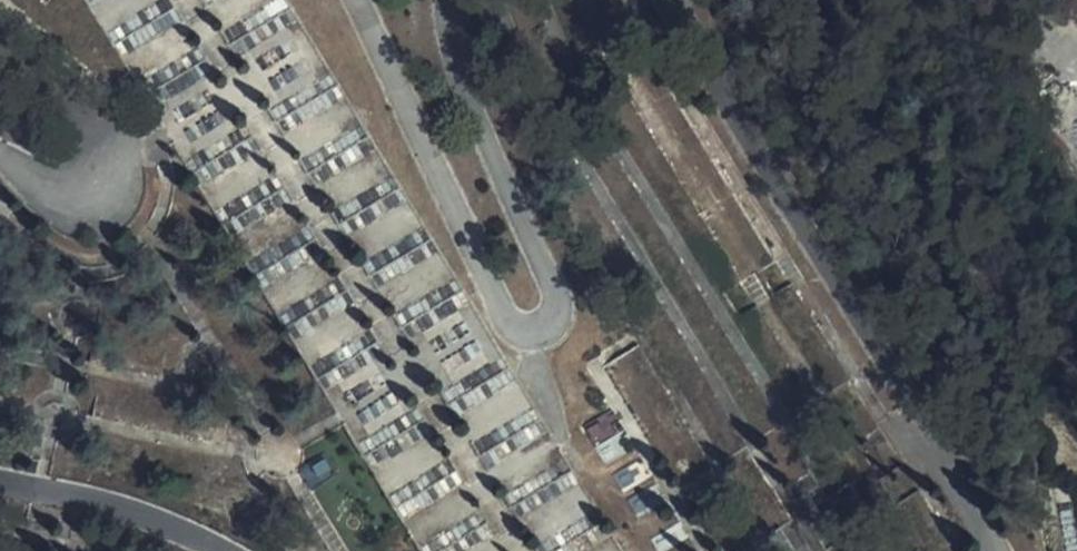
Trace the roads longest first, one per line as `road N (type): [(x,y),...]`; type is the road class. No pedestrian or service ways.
road 1 (unclassified): [(0,481),(144,513),(224,550)]

